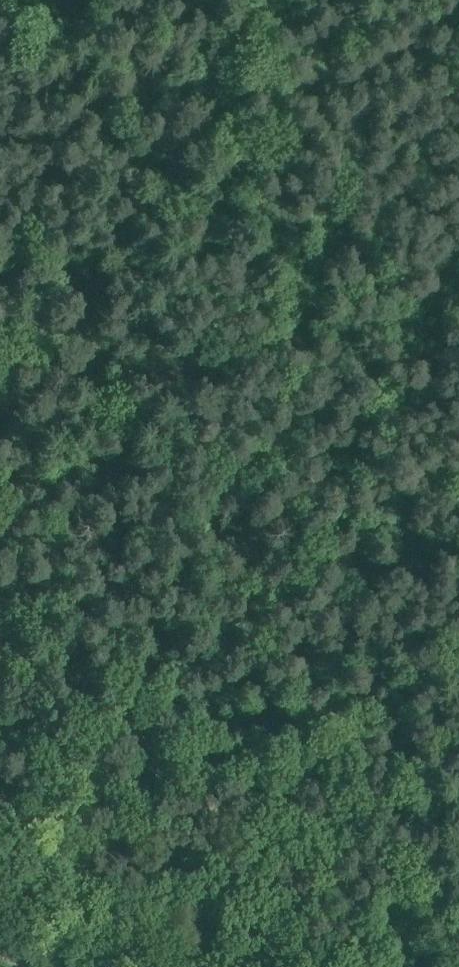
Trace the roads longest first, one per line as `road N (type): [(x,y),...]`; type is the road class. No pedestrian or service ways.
road 1 (track): [(458,904),(0,610)]

